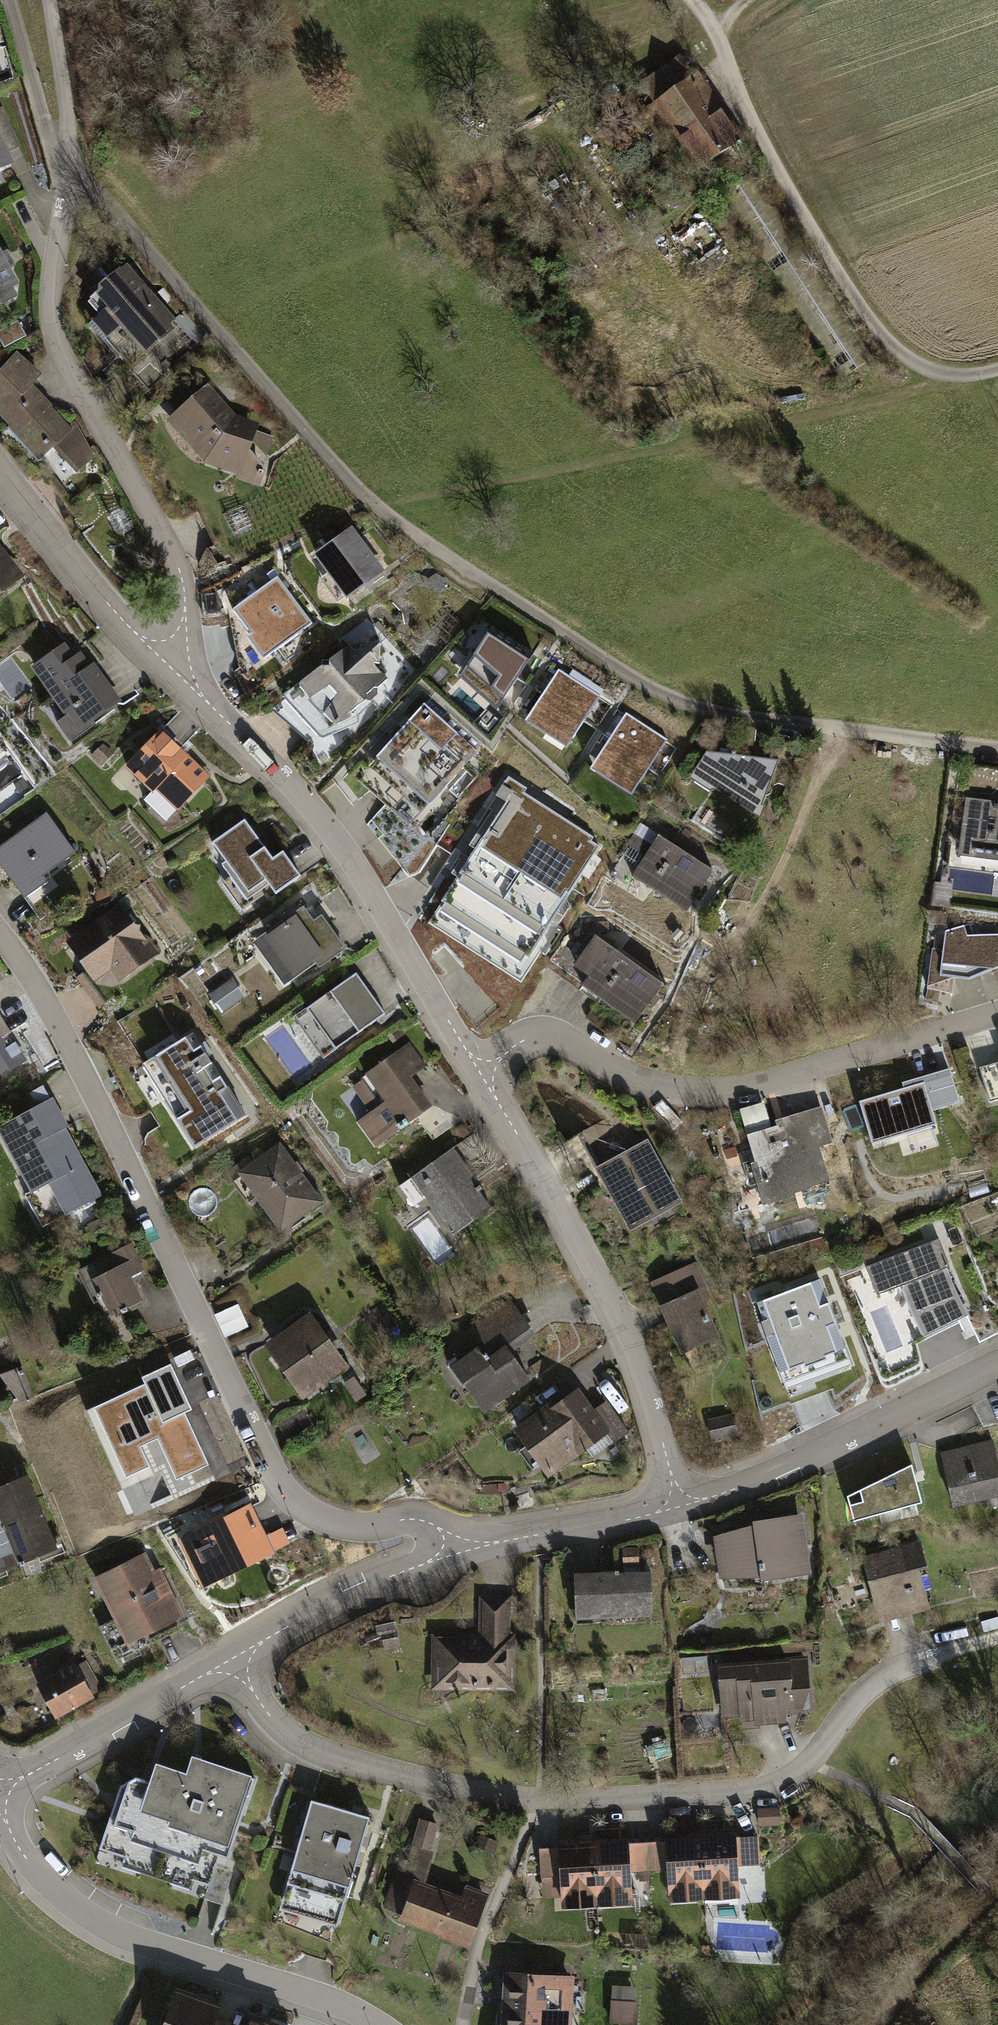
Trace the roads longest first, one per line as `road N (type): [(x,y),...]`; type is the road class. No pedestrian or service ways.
road 1 (residential): [(68,167),(369,500),(633,680),(734,713),(997,746)]
road 2 (residential): [(0,929),(21,954),(180,1274),(276,1483),(301,1509),(340,1527),(419,1522),(478,1536)]
road 3 (residential): [(923,1662),(886,1676),(851,1704),(808,1763),(775,1787),(538,1802),(342,1761),(289,1734),(238,1666)]
road 4 (track): [(369,500),(858,410),(972,374)]
road 5 (residential): [(474,1070),(516,1045),(559,1038),(640,1083),(735,1095),(997,1013)]
road 6 (residential): [(166,663),(182,631),(185,587),(40,319),(68,167)]
road 7 (residential): [(166,663),(333,830),(474,1070)]
road 8 (track): [(972,374),(927,370),(898,352),(788,186),(695,0)]
road 9 (residential): [(474,1070),(613,1310),(681,1503)]
road 10 (residential): [(0,1813),(43,1882),(88,1918),(149,1948),(333,2001),(371,2024)]
road 11 (residential): [(997,1363),(681,1503)]
road 12 (residential): [(478,1536),(238,1666)]
road 13 (residential): [(238,1666),(0,1792)]
road 14 (residential): [(0,469),(166,663)]
road 15 (residential): [(681,1503),(478,1536)]
road 16 (residential): [(68,167),(49,0)]

